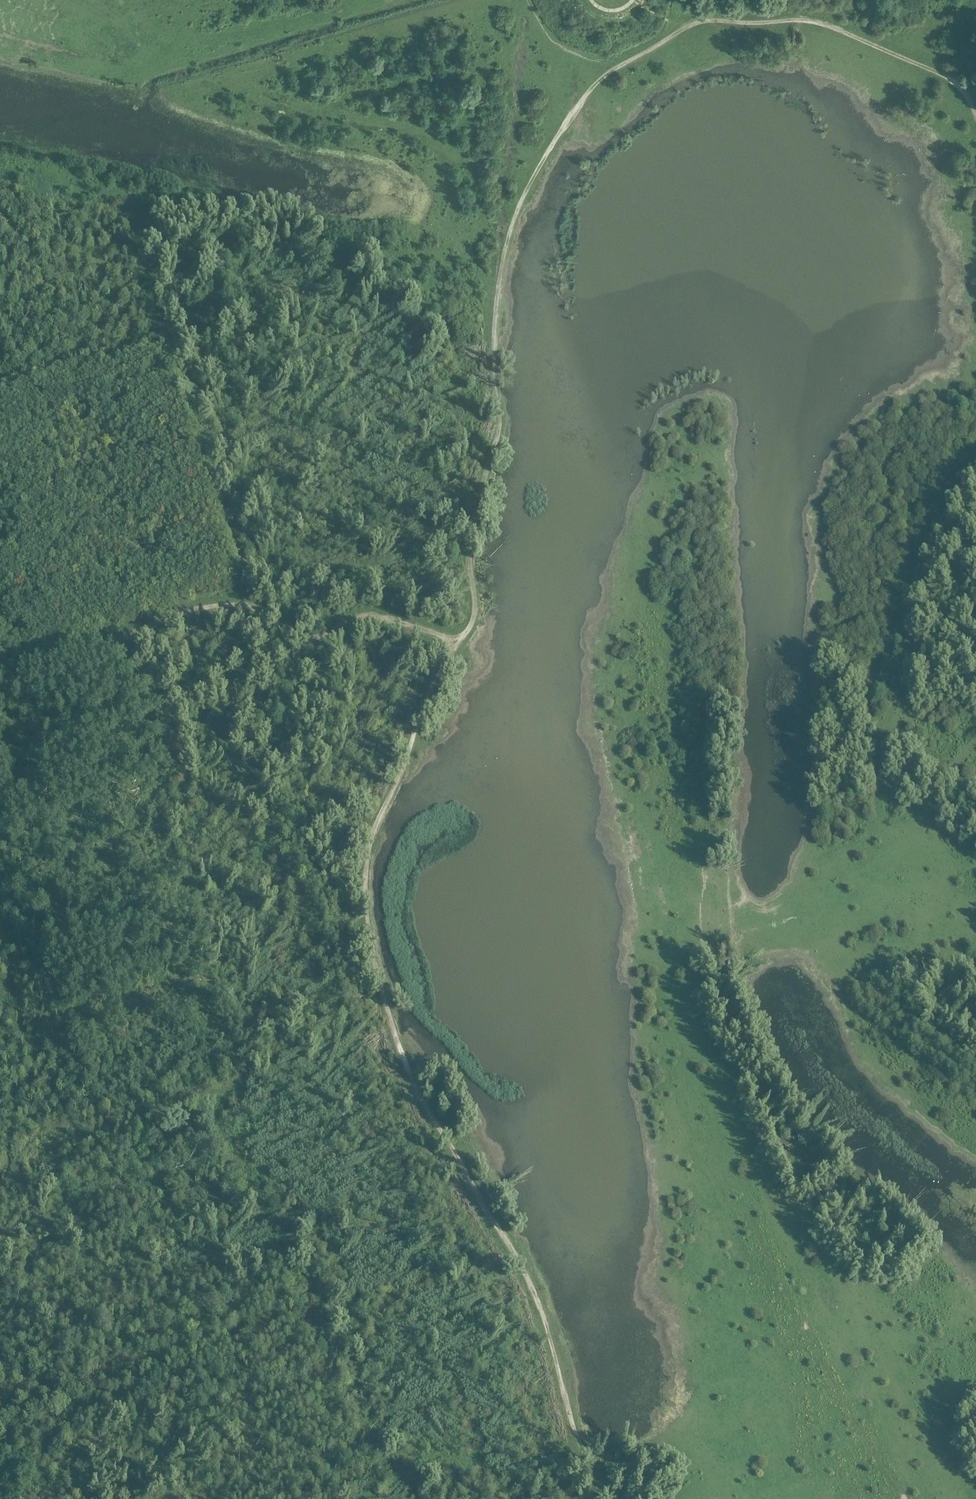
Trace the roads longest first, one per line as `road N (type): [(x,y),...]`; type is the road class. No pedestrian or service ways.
road 1 (track): [(975,114),(964,91),(937,72),(841,28),(703,19),(610,71),(580,106),(550,145),(499,268),(496,392),(473,617),(450,645),(359,866),(352,901),(400,1061),(520,1259),(553,1378),(598,1479),(623,1498)]

